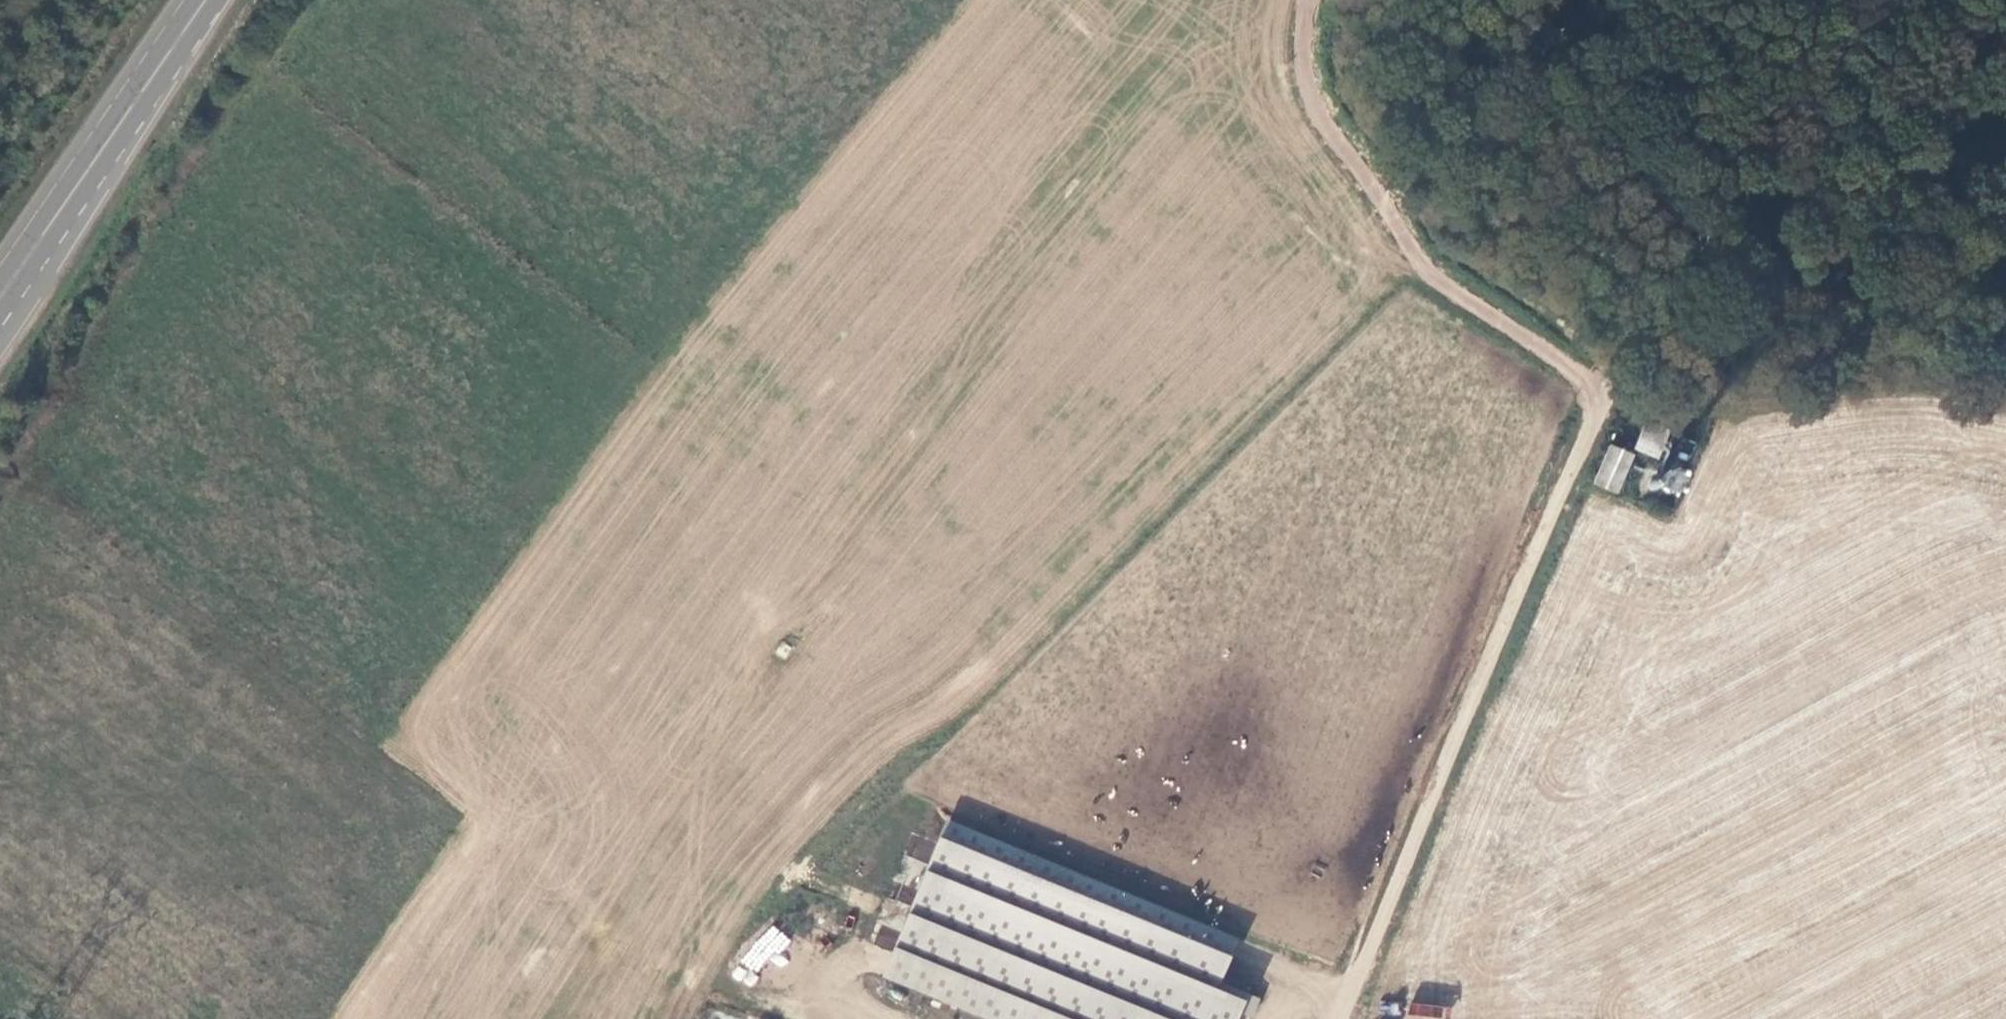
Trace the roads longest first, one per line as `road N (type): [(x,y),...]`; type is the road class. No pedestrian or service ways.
road 1 (residential): [(1343,1018),(1601,411)]
road 2 (primary): [(216,0),(0,309)]

